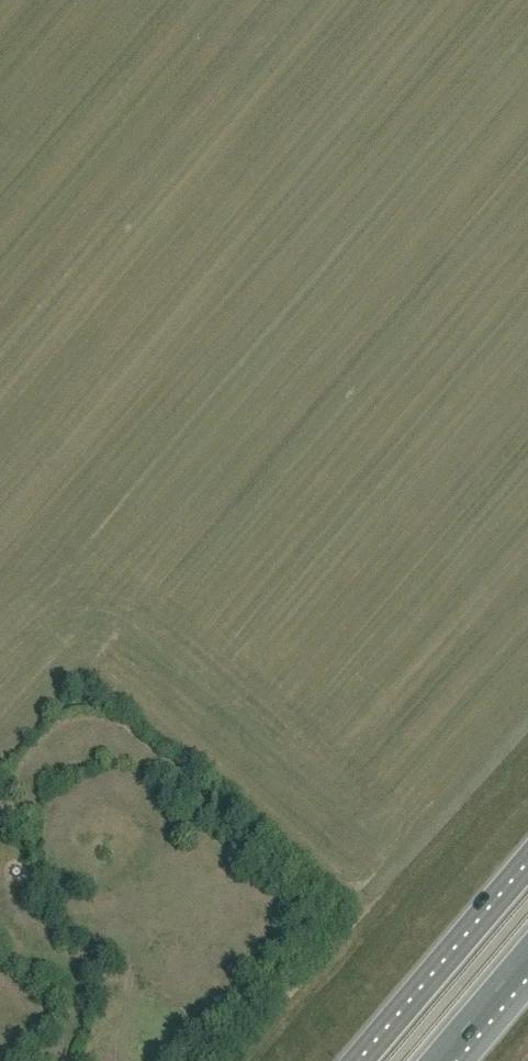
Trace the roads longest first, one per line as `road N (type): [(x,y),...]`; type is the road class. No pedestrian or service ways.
road 1 (trunk): [(527,873),(368,1060)]
road 2 (trunk): [(437,1060),(527,954)]

